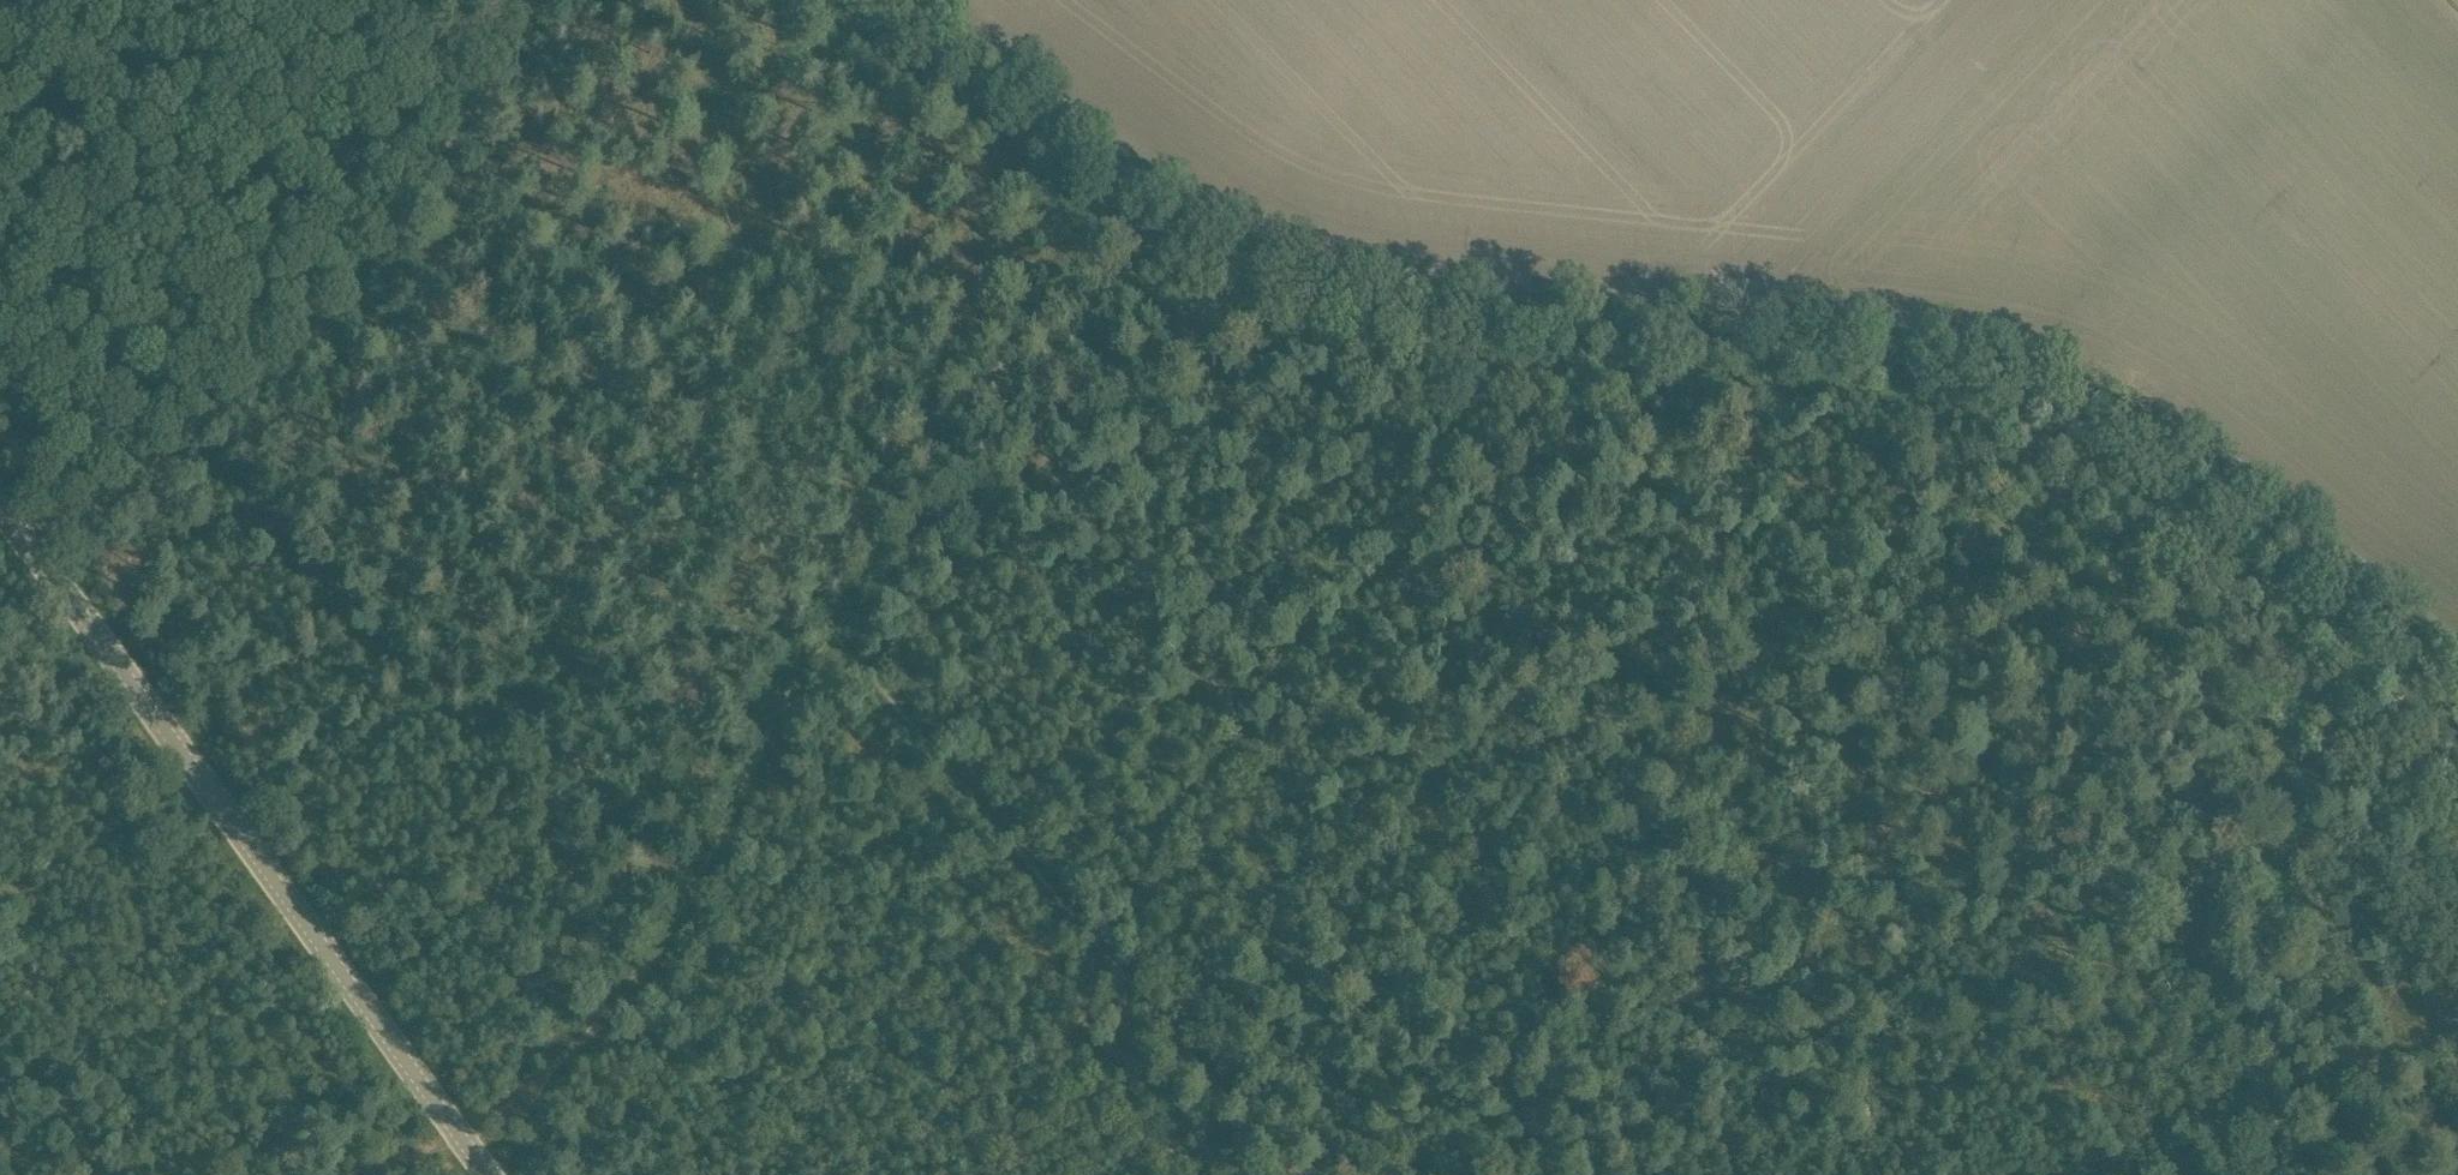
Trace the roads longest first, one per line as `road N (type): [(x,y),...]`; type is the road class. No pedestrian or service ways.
road 1 (track): [(822,0),(1192,274),(1264,313),(1323,329),(1937,398),(2015,417),(2170,511),(2457,715)]
road 2 (tertiary): [(491,1174),(111,646),(0,508)]
road 3 (track): [(29,541),(348,300),(547,0)]
road 4 (track): [(2328,1111),(2457,1043)]
road 5 (track): [(2205,1174),(2328,1111)]

